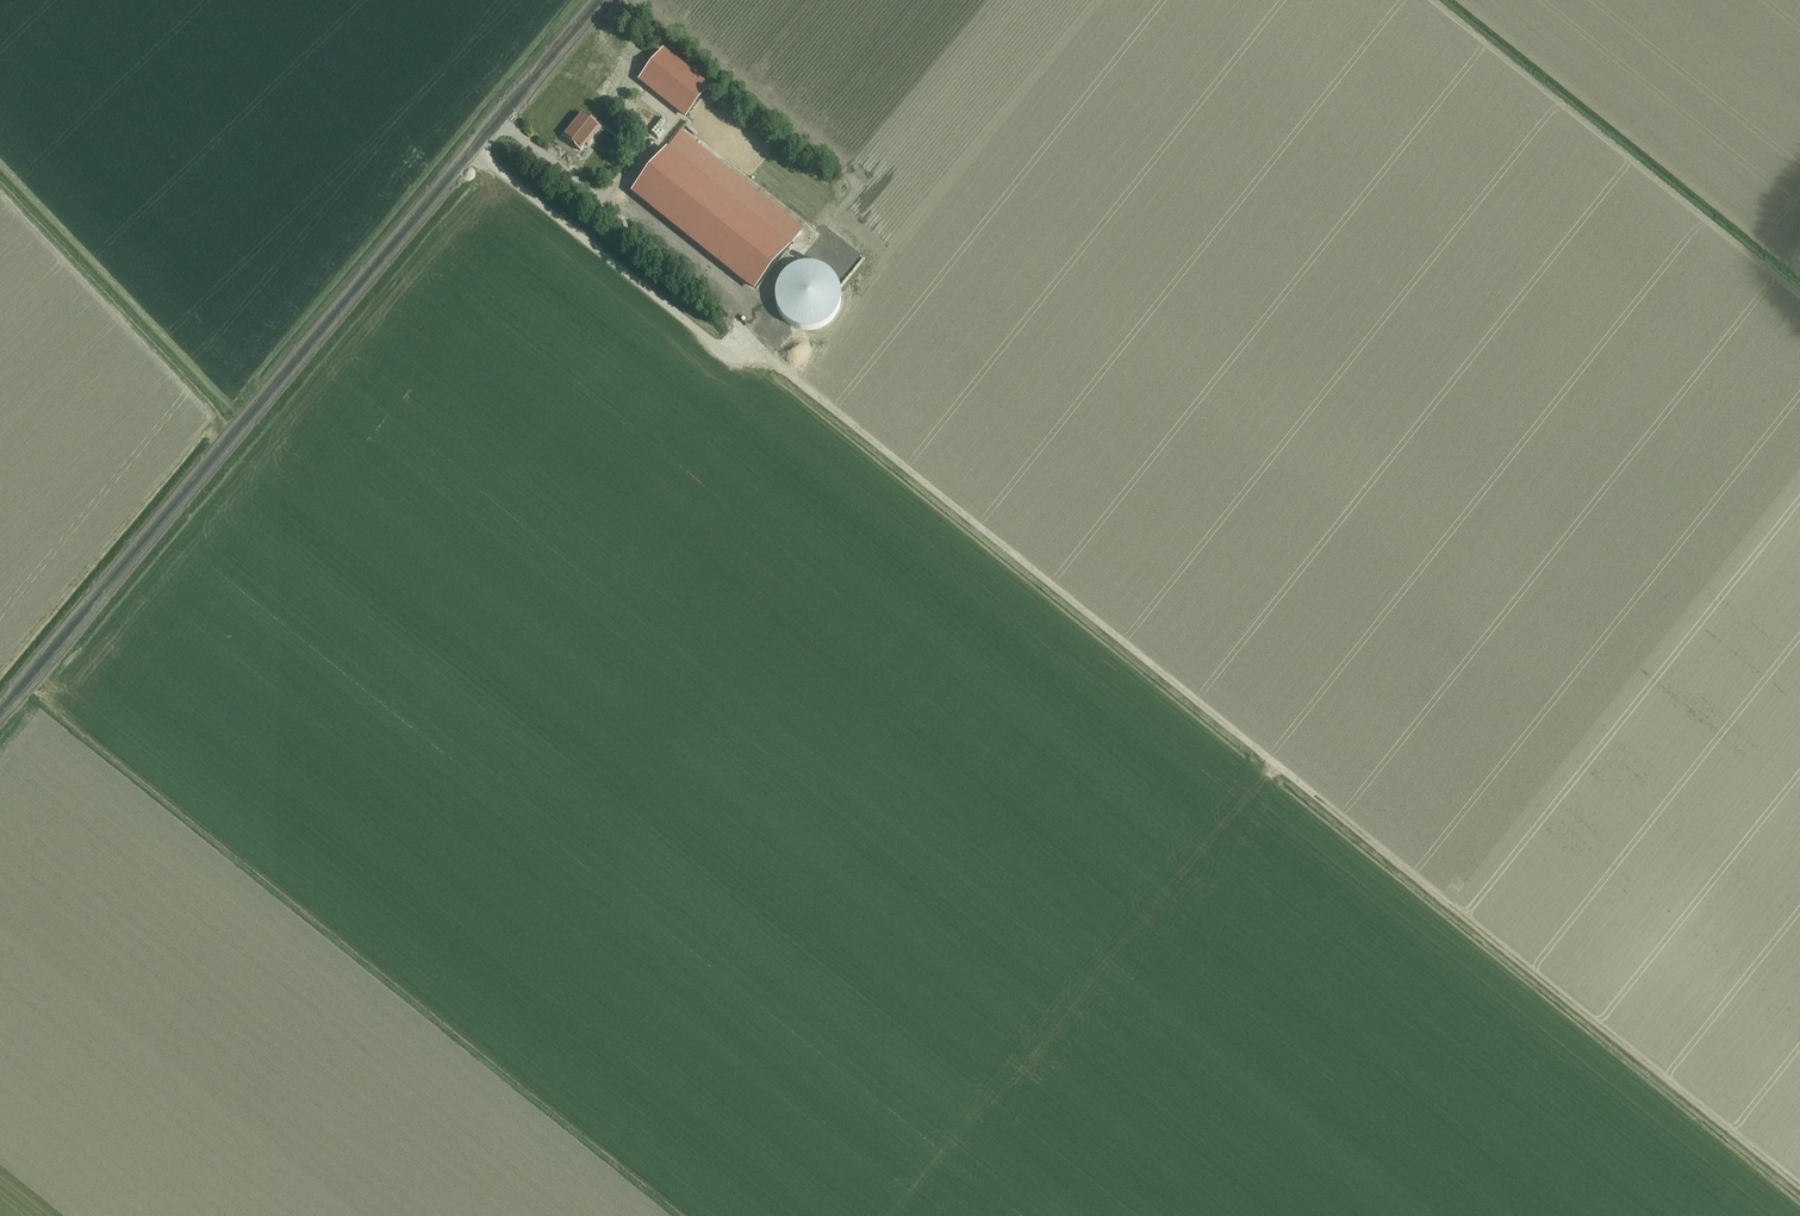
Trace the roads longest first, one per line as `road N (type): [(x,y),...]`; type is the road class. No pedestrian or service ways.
road 1 (unclassified): [(0,711),(599,0)]

